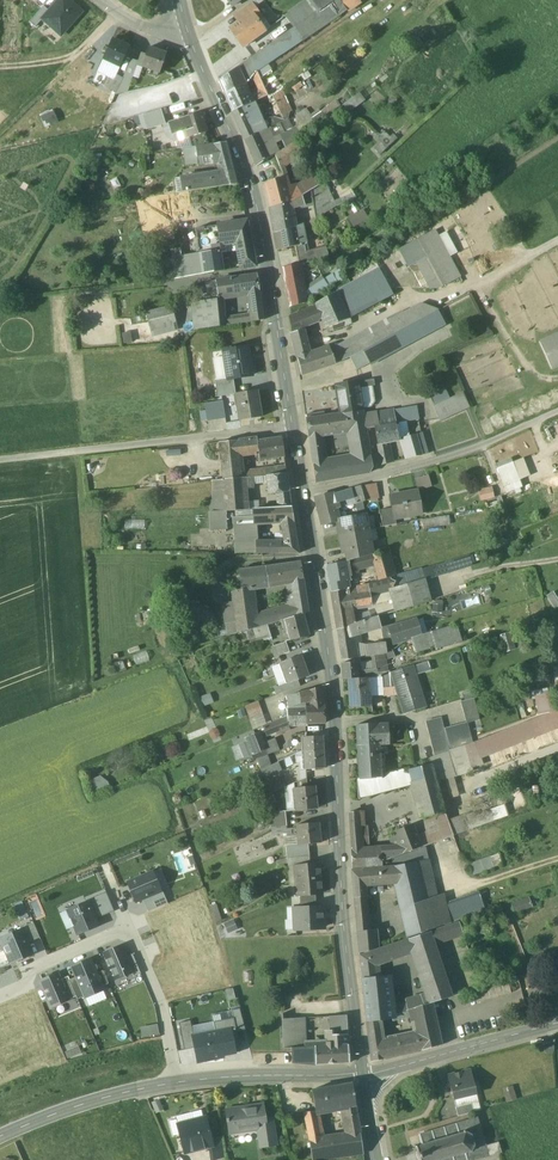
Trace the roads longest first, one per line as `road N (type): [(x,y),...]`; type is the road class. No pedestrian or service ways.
road 1 (secondary): [(363,1074),(334,689),(261,218),(187,27)]
road 2 (track): [(293,424),(0,461)]
road 3 (track): [(307,493),(470,449),(557,411)]
road 4 (secondary): [(557,1022),(363,1074)]
road 5 (secondary): [(180,1081),(0,1134)]
road 6 (secondary): [(363,1074),(180,1081)]
road 7 (track): [(118,13),(0,130)]
road 8 (residential): [(180,1081),(130,927)]
road 9 (residential): [(130,927),(0,983)]
road 10 (track): [(439,220),(557,146)]
road 11 (track): [(557,239),(439,302)]

